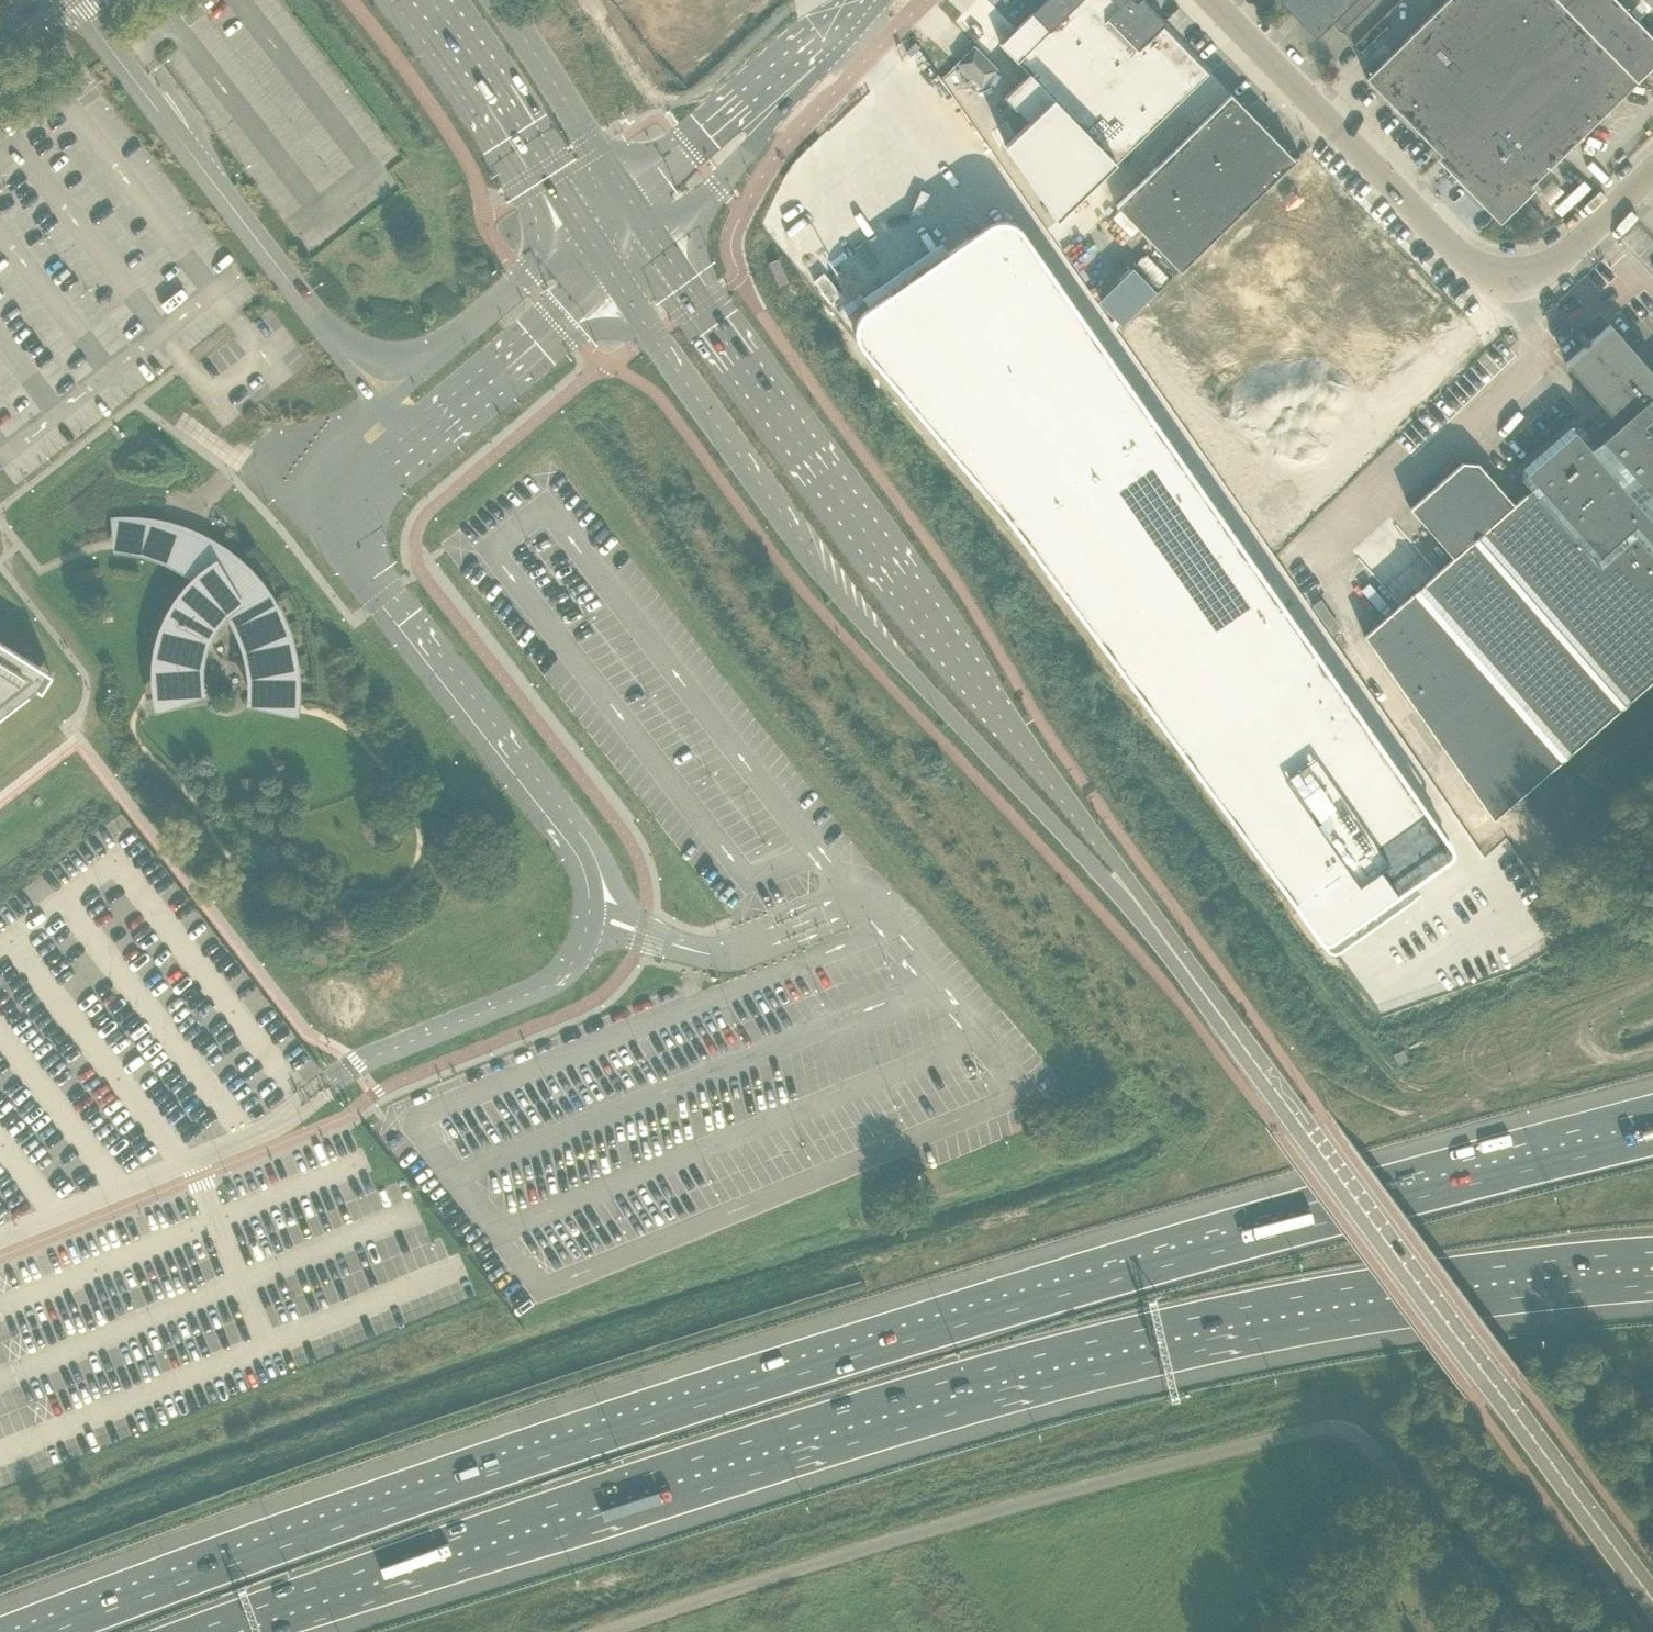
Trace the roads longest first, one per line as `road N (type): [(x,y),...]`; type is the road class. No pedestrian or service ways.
road 1 (motorway): [(1652,1141),(1054,1296),(744,1390),(56,1631)]
road 2 (motorway): [(217,1631),(1067,1365),(1279,1315),(1652,1270)]
road 3 (secondary): [(1652,1598),(1128,891)]
road 4 (secondary): [(611,263),(800,541),(1068,841),(1128,891)]
road 5 (secondary): [(1128,891),(710,328),(648,232)]
road 6 (unclassified): [(1520,1631),(1361,1438),(1330,1428),(817,1565)]
road 7 (unclassified): [(1213,0),(1476,269),(1521,280),(1567,258),(1652,175)]
road 8 (unclassified): [(331,1083),(364,1062),(559,980),(599,920),(599,863),(472,703)]
road 9 (unclassified): [(379,409),(319,467),(311,496),(314,520),(394,632),(472,703)]
road 10 (unclassified): [(472,703),(354,537),(352,508),(364,486),(451,414)]
road 11 (tertiary): [(648,232),(737,162),(821,66),(851,16)]
road 12 (tertiary): [(851,16),(625,192)]
road 13 (secondary): [(429,0),(582,223)]
road 14 (track): [(1652,973),(1423,1098)]
road 15 (unclassified): [(69,0),(213,183)]
road 16 (secondary): [(625,192),(499,0)]
road 17 (unclassified): [(451,414),(553,327),(611,263)]
road 18 (track): [(817,1565),(608,1631)]
road 19 (unclassified): [(213,183),(342,350)]
road 20 (unclassified): [(213,183),(194,121),(140,50),(168,29)]
road 21 (unclassified): [(582,223),(465,334)]
road 22 (unclassified): [(465,334),(391,364),(342,350)]

